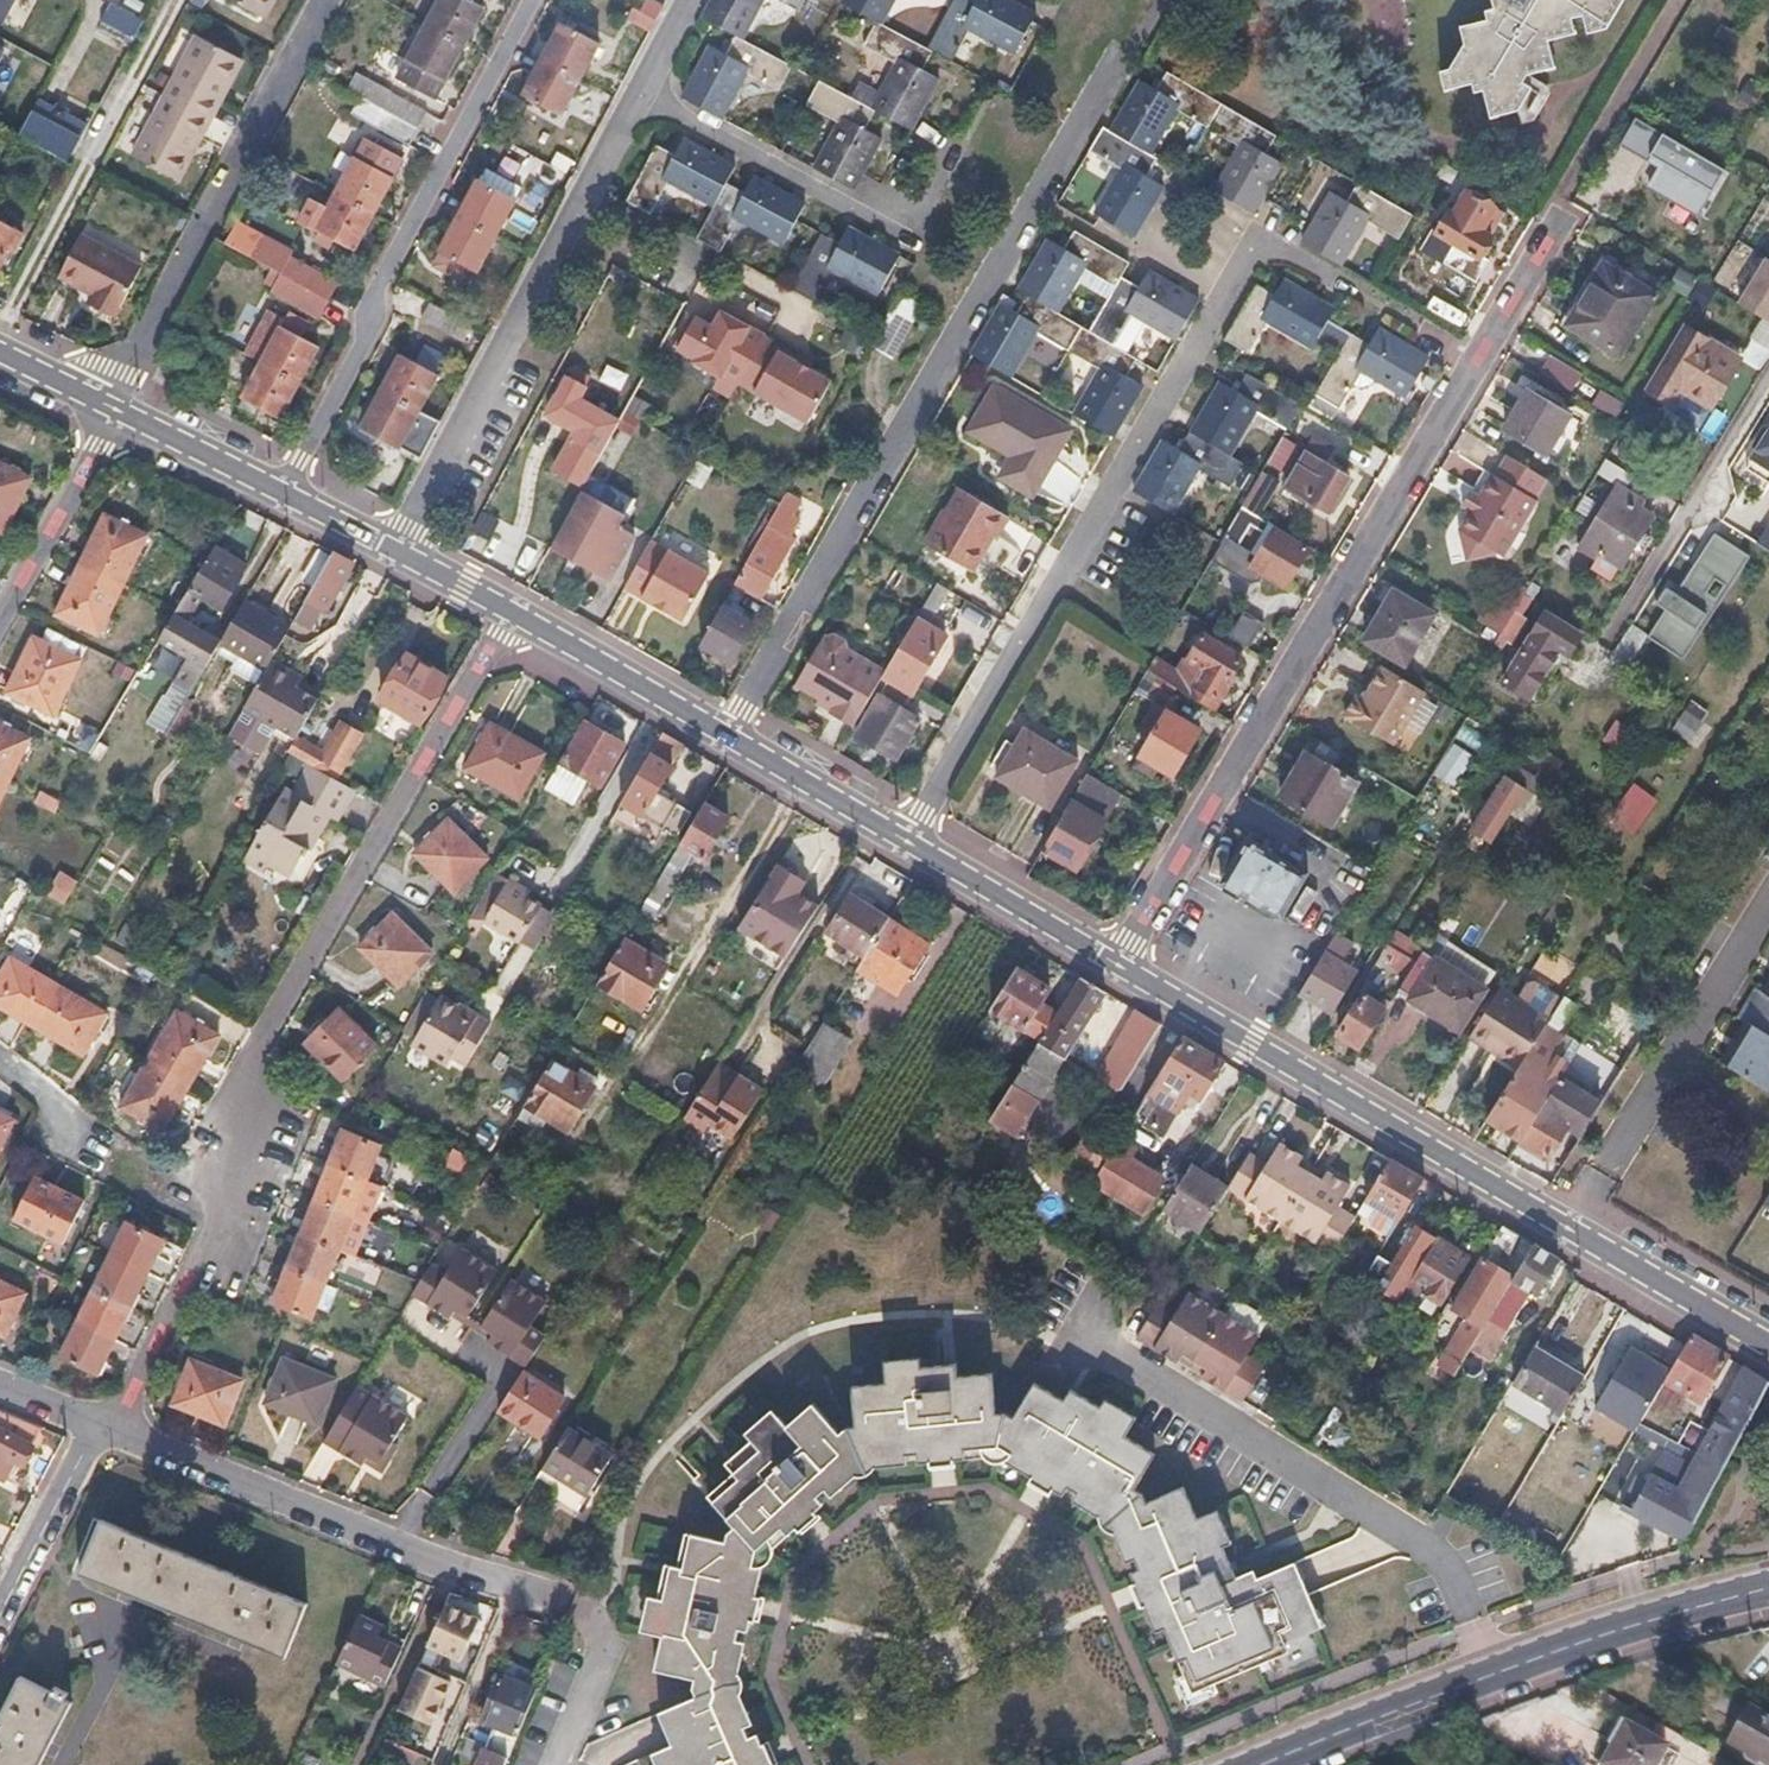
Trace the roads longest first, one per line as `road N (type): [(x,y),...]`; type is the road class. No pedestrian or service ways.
road 1 (residential): [(511,612),(246,1065),(232,1189),(129,1401),(97,1424)]
road 2 (residential): [(1116,964),(1562,215)]
road 3 (tertiary): [(1116,964),(1768,1344)]
road 4 (tertiary): [(511,612),(1116,964)]
road 5 (residential): [(395,550),(687,0)]
road 6 (residential): [(287,496),(366,342),(376,290),(534,0)]
road 7 (secondary): [(1768,1588),(1572,1645),(1259,1764)]
road 8 (residential): [(97,1424),(392,1544),(573,1605)]
road 9 (residential): [(116,409),(0,614)]
road 10 (residential): [(0,1614),(97,1424)]
road 11 (tertiary): [(116,409),(287,496)]
road 12 (tertiary): [(395,550),(511,612)]
road 13 (tertiary): [(0,352),(116,409)]
road 14 (tertiary): [(287,496),(395,550)]

